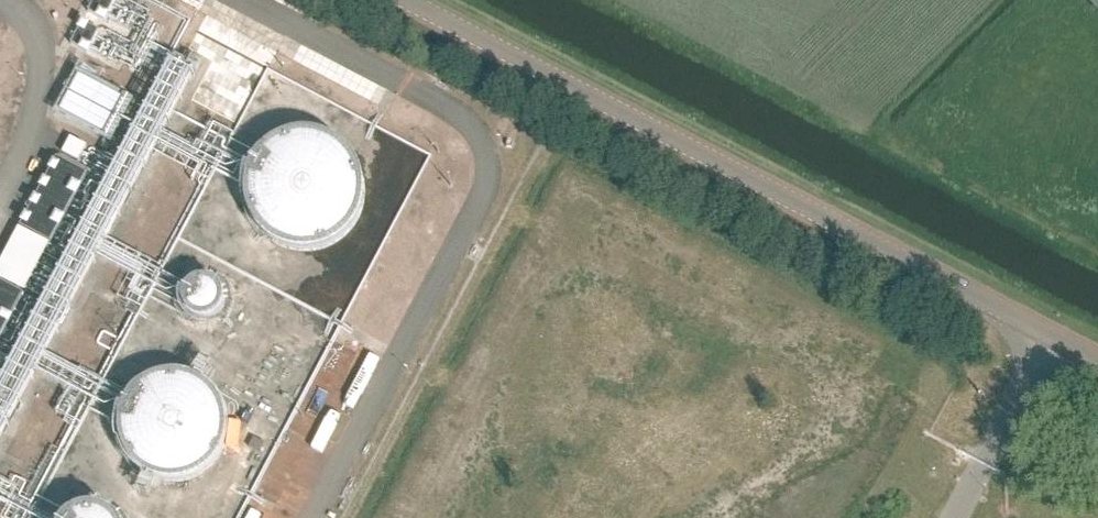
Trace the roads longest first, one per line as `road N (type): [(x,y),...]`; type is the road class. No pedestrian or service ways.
road 1 (unclassified): [(409,0),(1097,360)]

